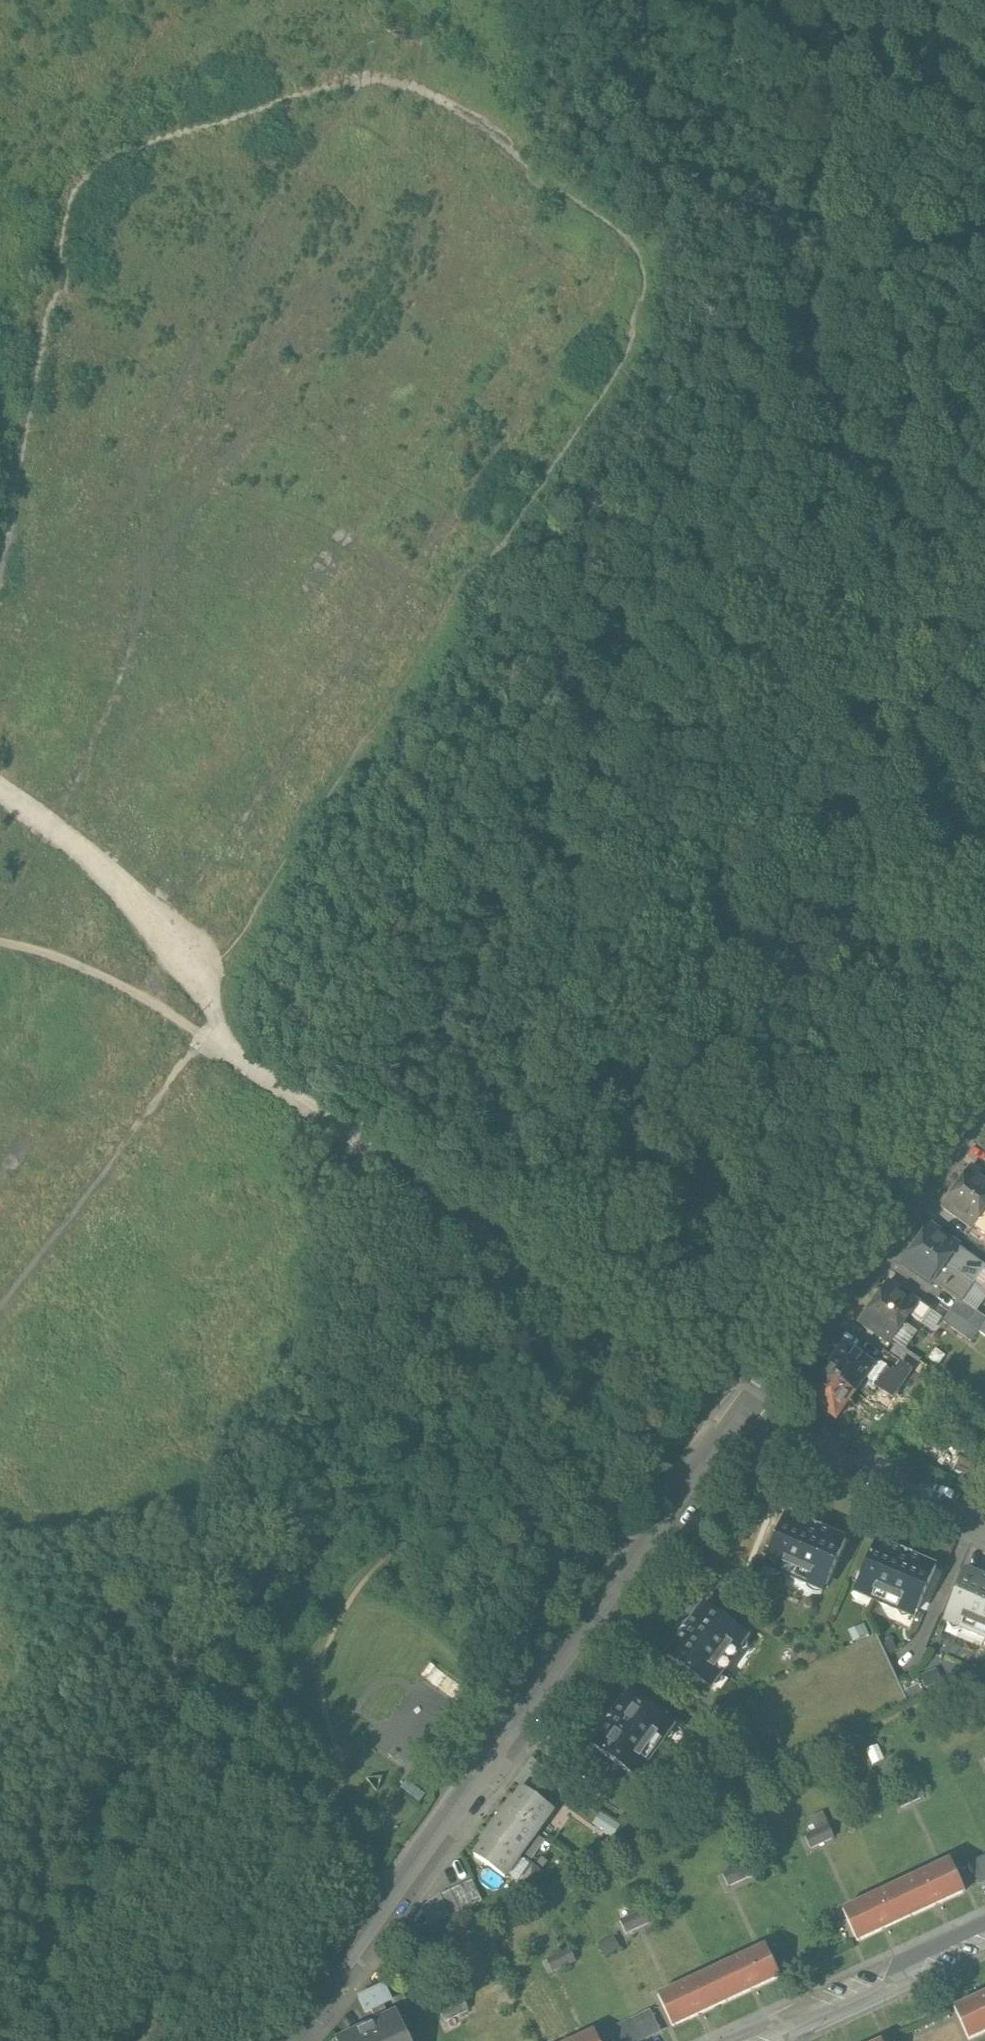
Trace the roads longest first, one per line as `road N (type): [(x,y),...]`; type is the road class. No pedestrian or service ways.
road 1 (residential): [(272,2040),(739,1409)]
road 2 (unclassified): [(739,1409),(396,1156),(229,1044)]
road 3 (residential): [(739,1409),(808,1302),(984,1072)]
road 4 (residential): [(984,1519),(739,1409)]
road 5 (residential): [(984,1930),(740,2040)]
road 6 (track): [(229,1044),(56,955),(0,946)]

